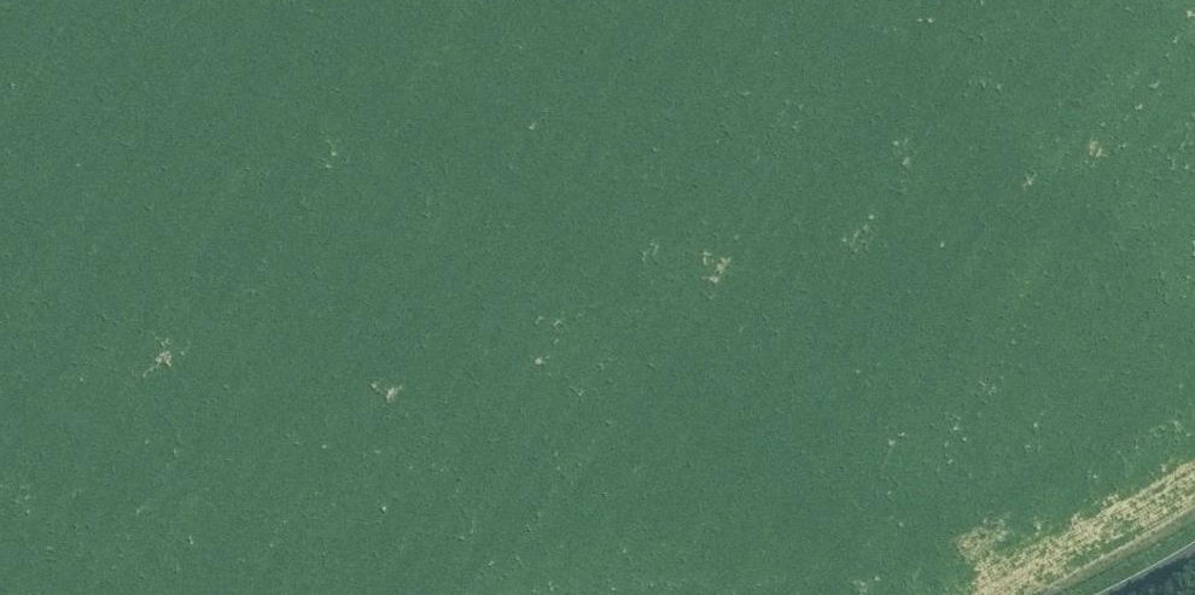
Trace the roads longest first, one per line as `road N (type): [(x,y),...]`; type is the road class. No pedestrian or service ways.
road 1 (unclassified): [(1194,537),(1078,594)]

